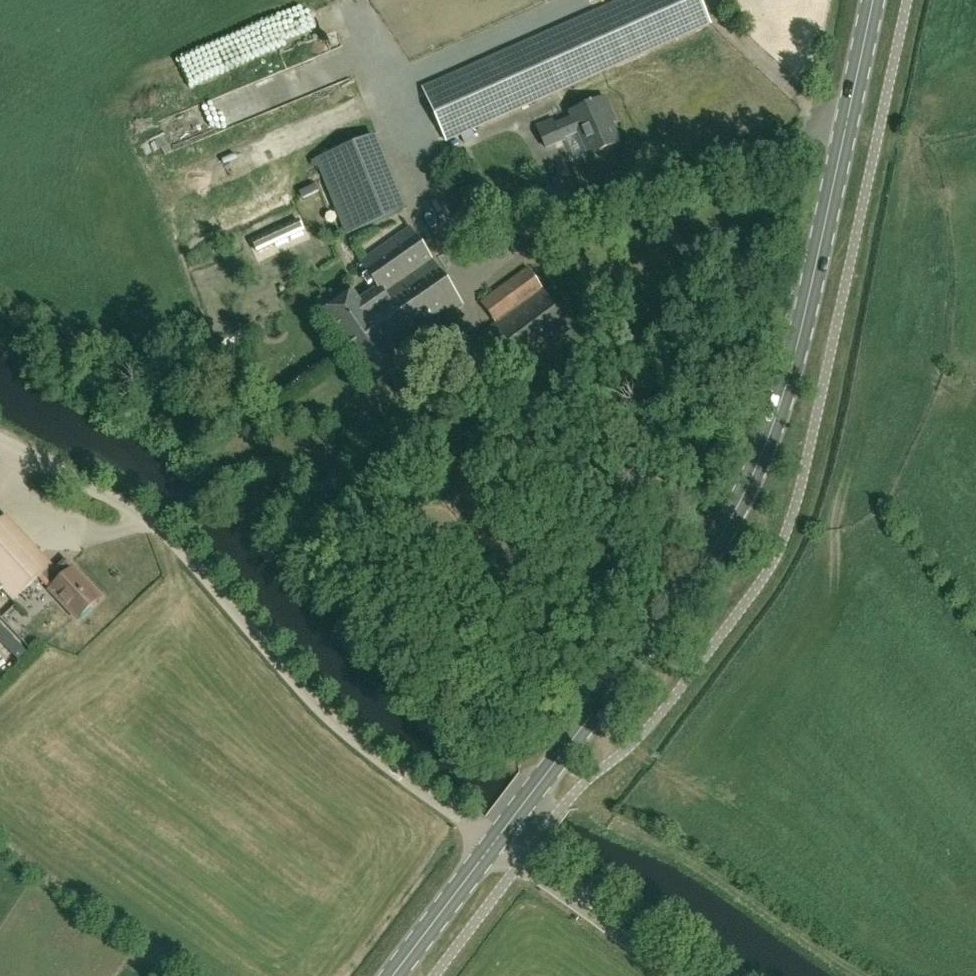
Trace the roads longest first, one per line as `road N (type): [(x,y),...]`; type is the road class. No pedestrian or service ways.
road 1 (secondary): [(494,845),(689,589),(745,488),(777,407),(873,0)]
road 2 (unclassified): [(494,845),(334,722),(168,535),(0,441)]
road 3 (unclassified): [(674,975),(494,845)]
road 4 (secondary): [(396,975),(494,845)]

